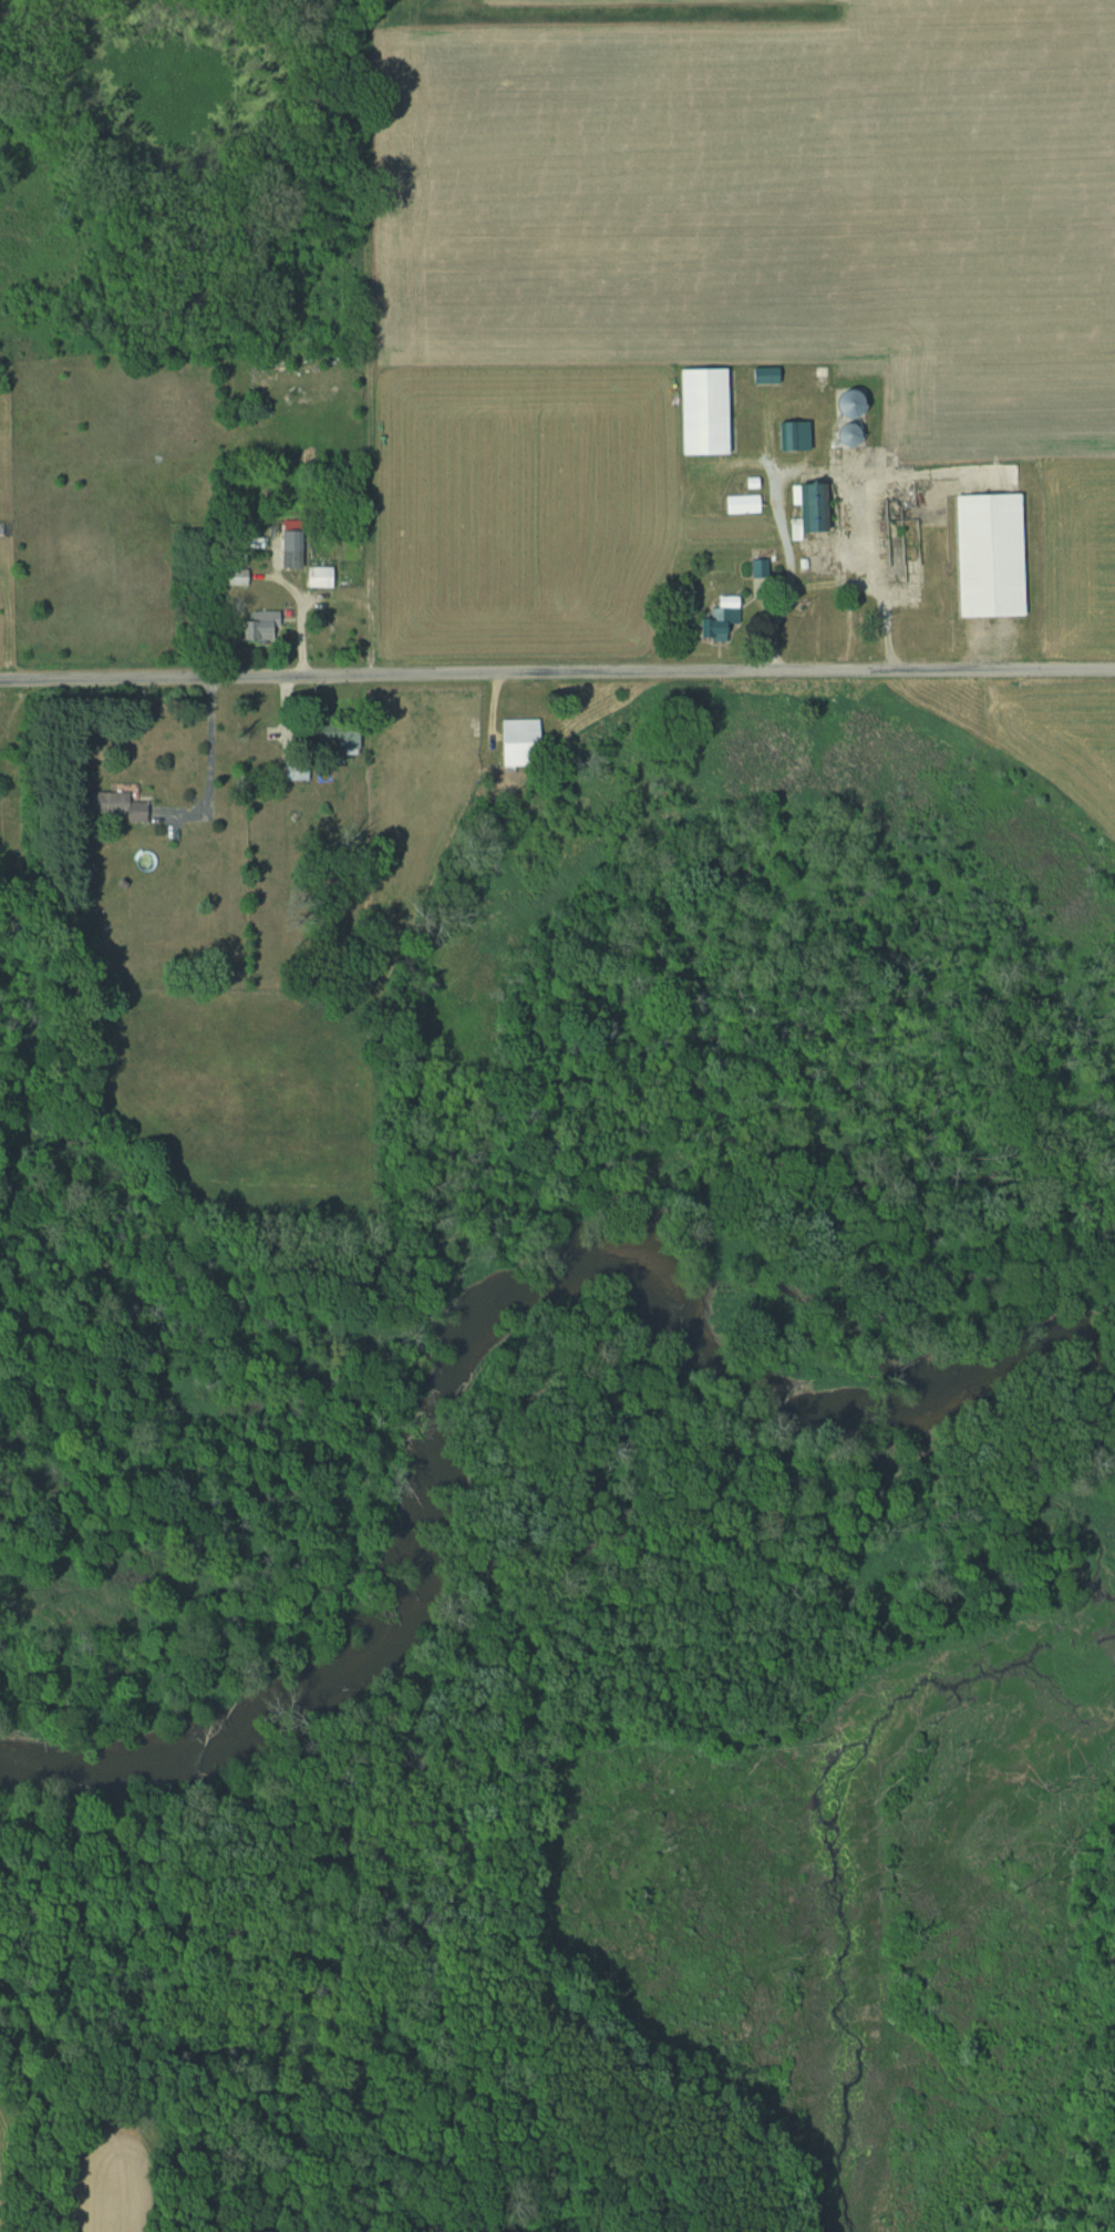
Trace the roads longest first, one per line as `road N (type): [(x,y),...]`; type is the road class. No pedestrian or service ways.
road 1 (residential): [(1114,669),(0,679)]

